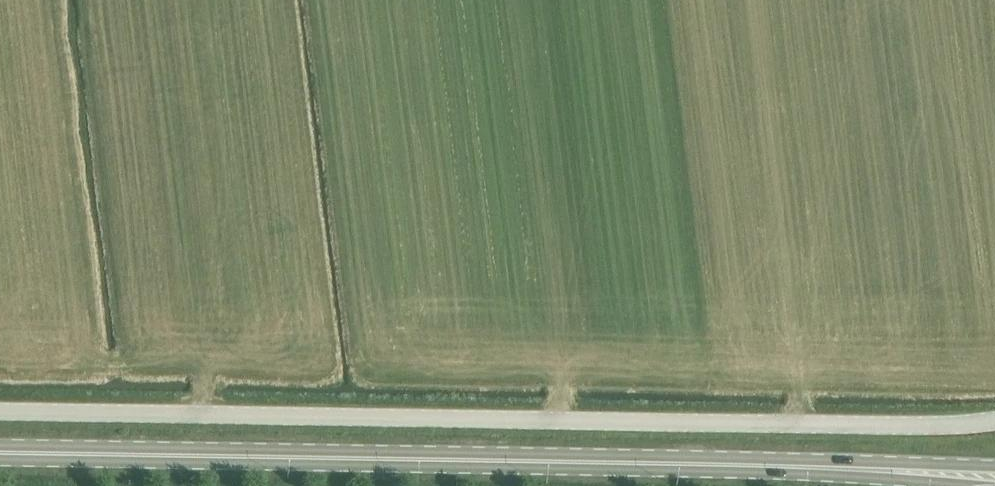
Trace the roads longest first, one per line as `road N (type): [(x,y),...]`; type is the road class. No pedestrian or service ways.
road 1 (unclassified): [(0,410),(994,422)]
road 2 (primary): [(808,471),(0,454)]
road 3 (primary): [(994,467),(808,471)]
road 4 (primary): [(808,471),(937,485)]

